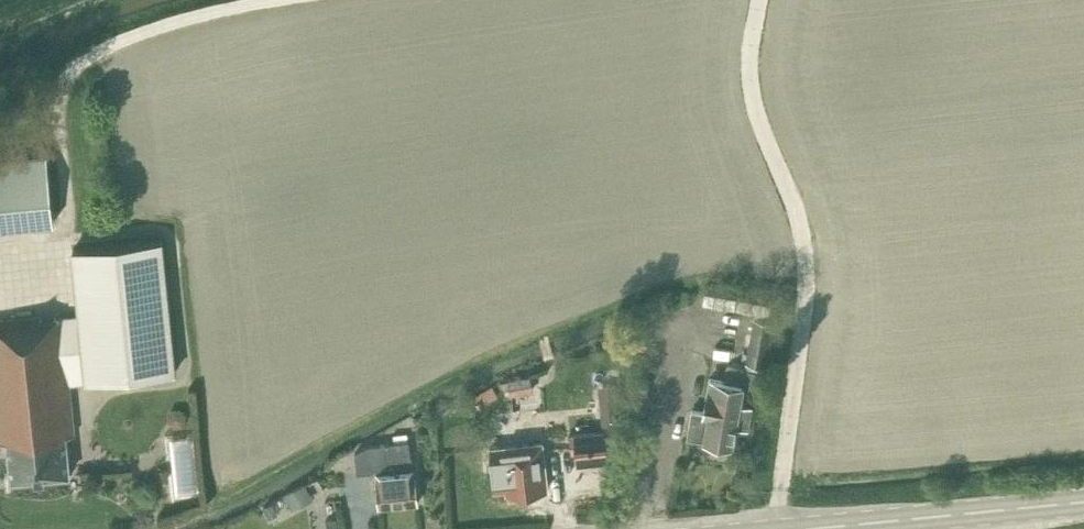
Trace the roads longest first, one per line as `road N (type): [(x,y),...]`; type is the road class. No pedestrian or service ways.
road 1 (track): [(776,528),(807,290),(801,229),(755,107),(751,49),(761,0)]
road 2 (track): [(287,0),(149,32),(81,65),(61,106),(69,240),(51,253),(0,263)]
road 3 (track): [(69,240),(168,236),(185,370),(175,383),(99,393),(85,407),(84,438)]
road 4 (secondary): [(822,528),(1083,503)]

